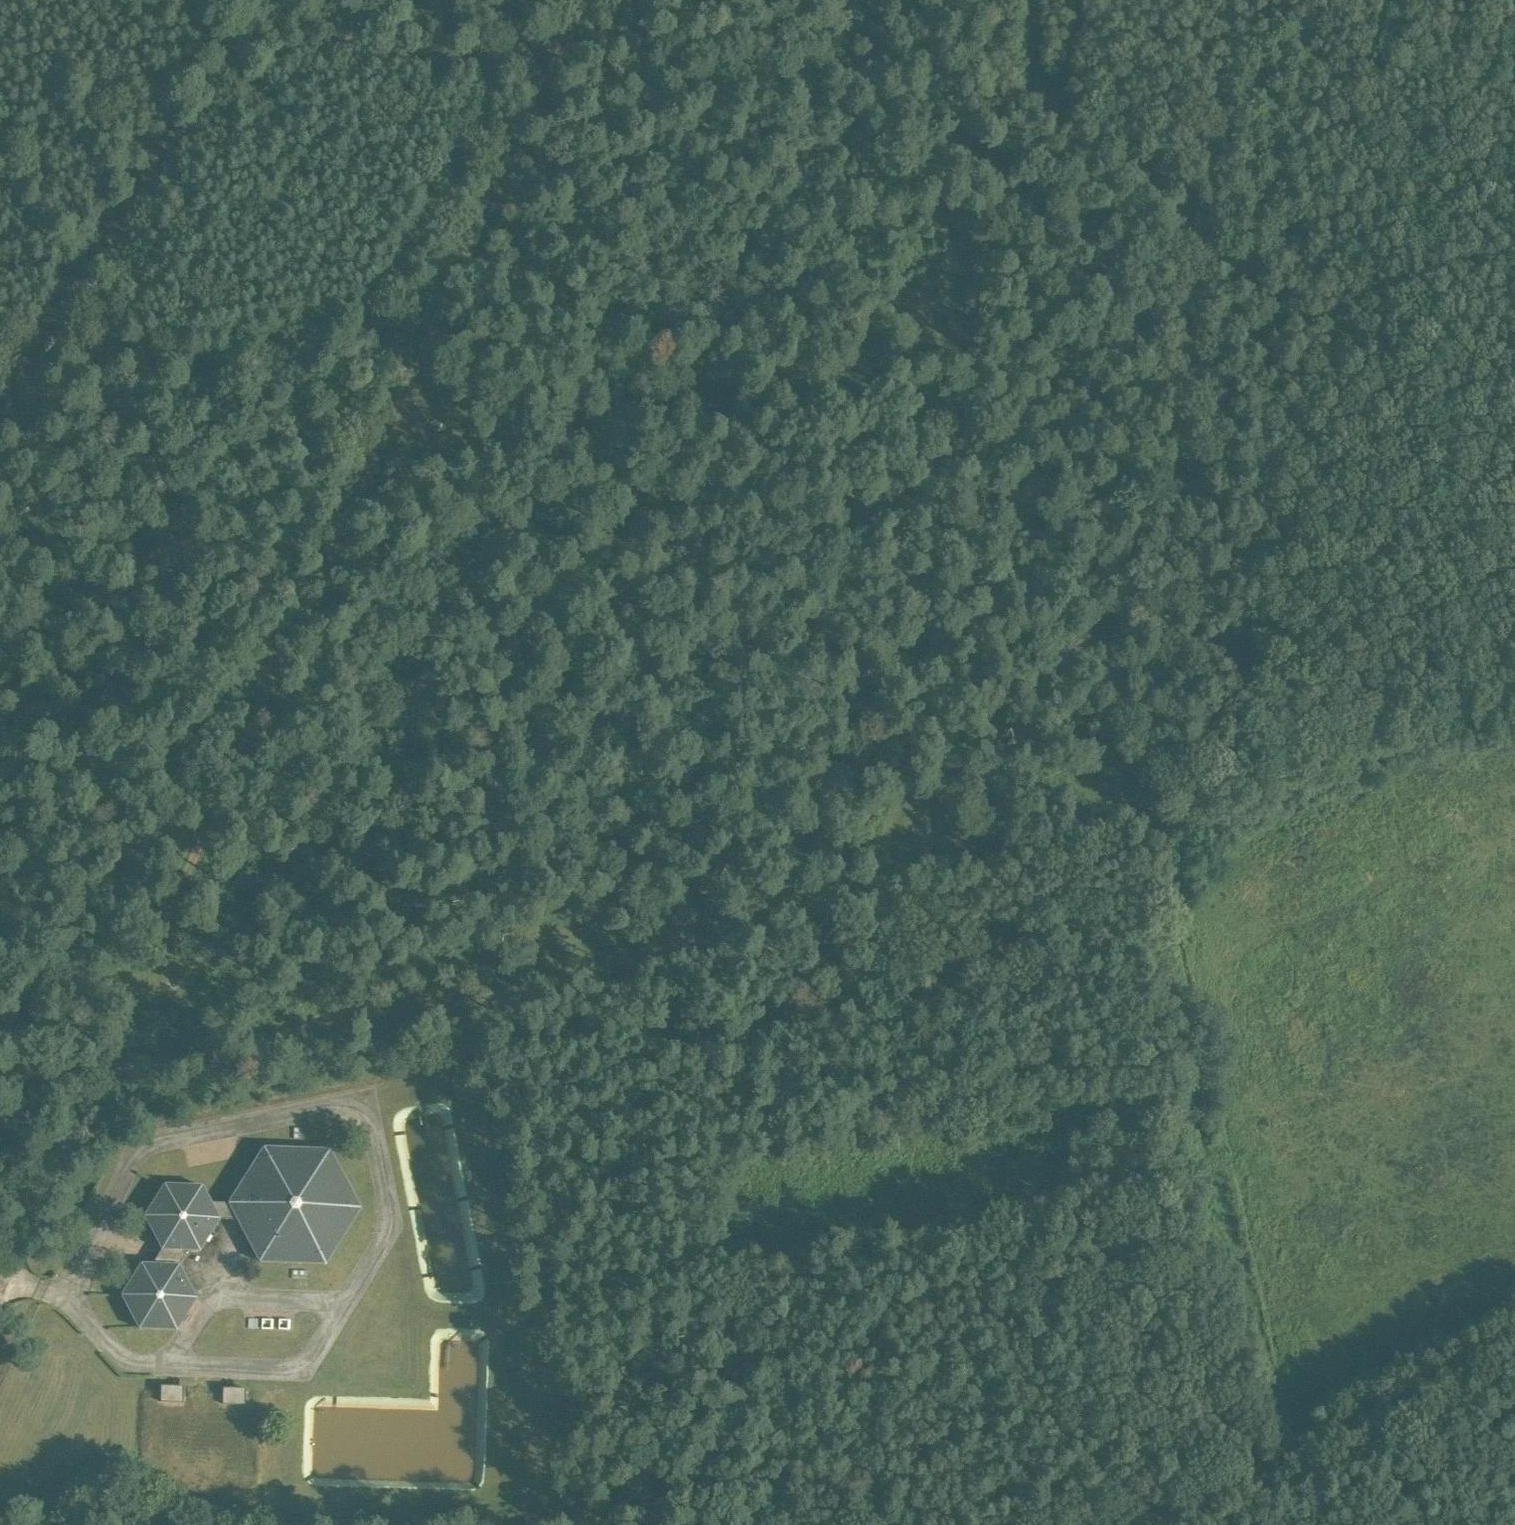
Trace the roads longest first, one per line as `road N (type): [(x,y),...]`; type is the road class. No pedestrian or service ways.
road 1 (track): [(864,898),(525,994),(0,1084)]
road 2 (track): [(354,498),(0,1290)]
road 3 (track): [(677,410),(938,351),(951,355),(958,372),(920,621),(864,898)]
road 4 (track): [(582,0),(369,463)]

